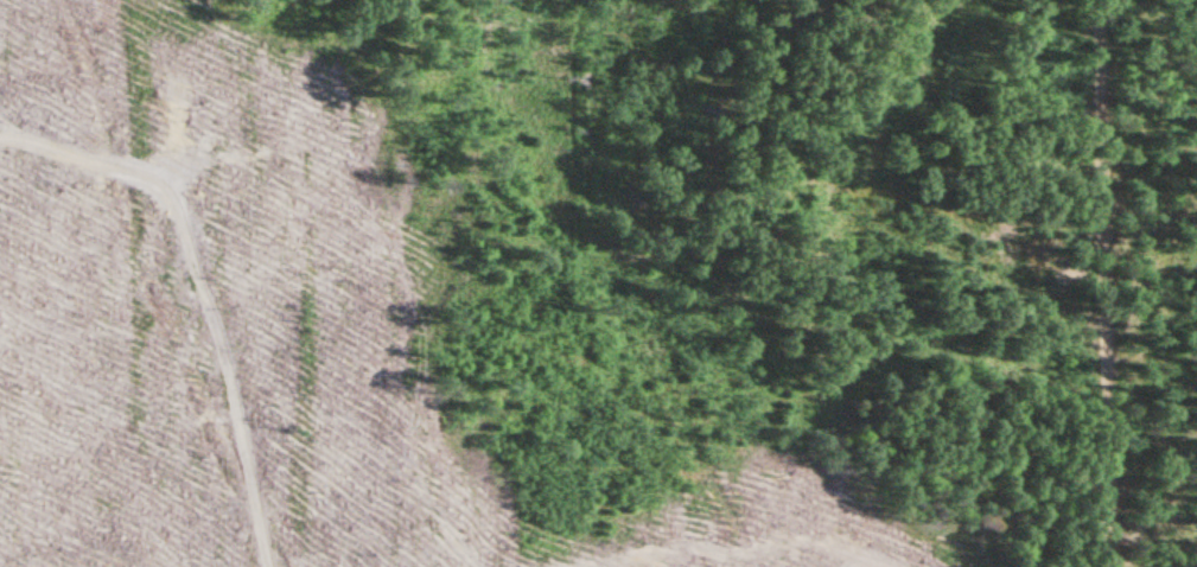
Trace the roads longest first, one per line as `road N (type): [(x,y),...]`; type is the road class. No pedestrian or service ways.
road 1 (residential): [(1115,566),(1109,0)]

